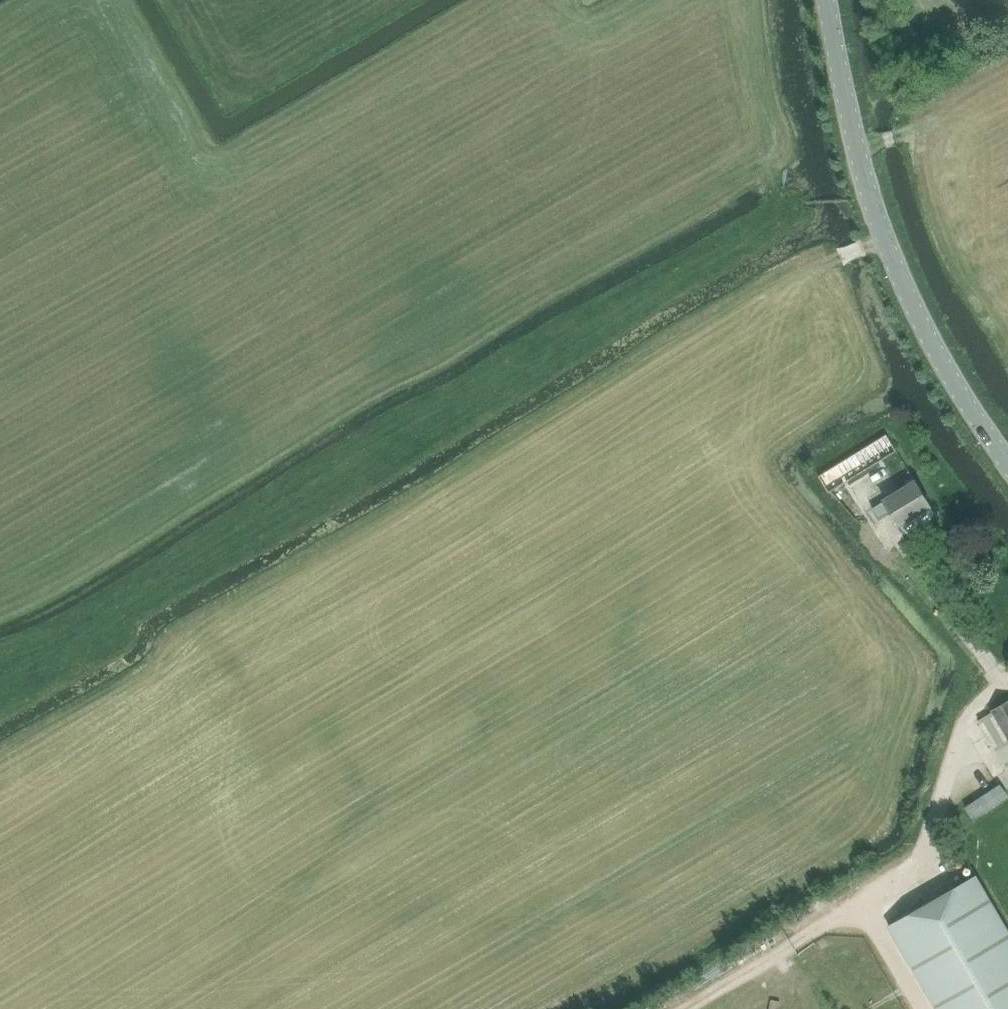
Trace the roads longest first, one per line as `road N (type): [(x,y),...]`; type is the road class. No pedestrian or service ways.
road 1 (tertiary): [(1007,462),(963,401),(907,299),(867,196),(827,0)]

